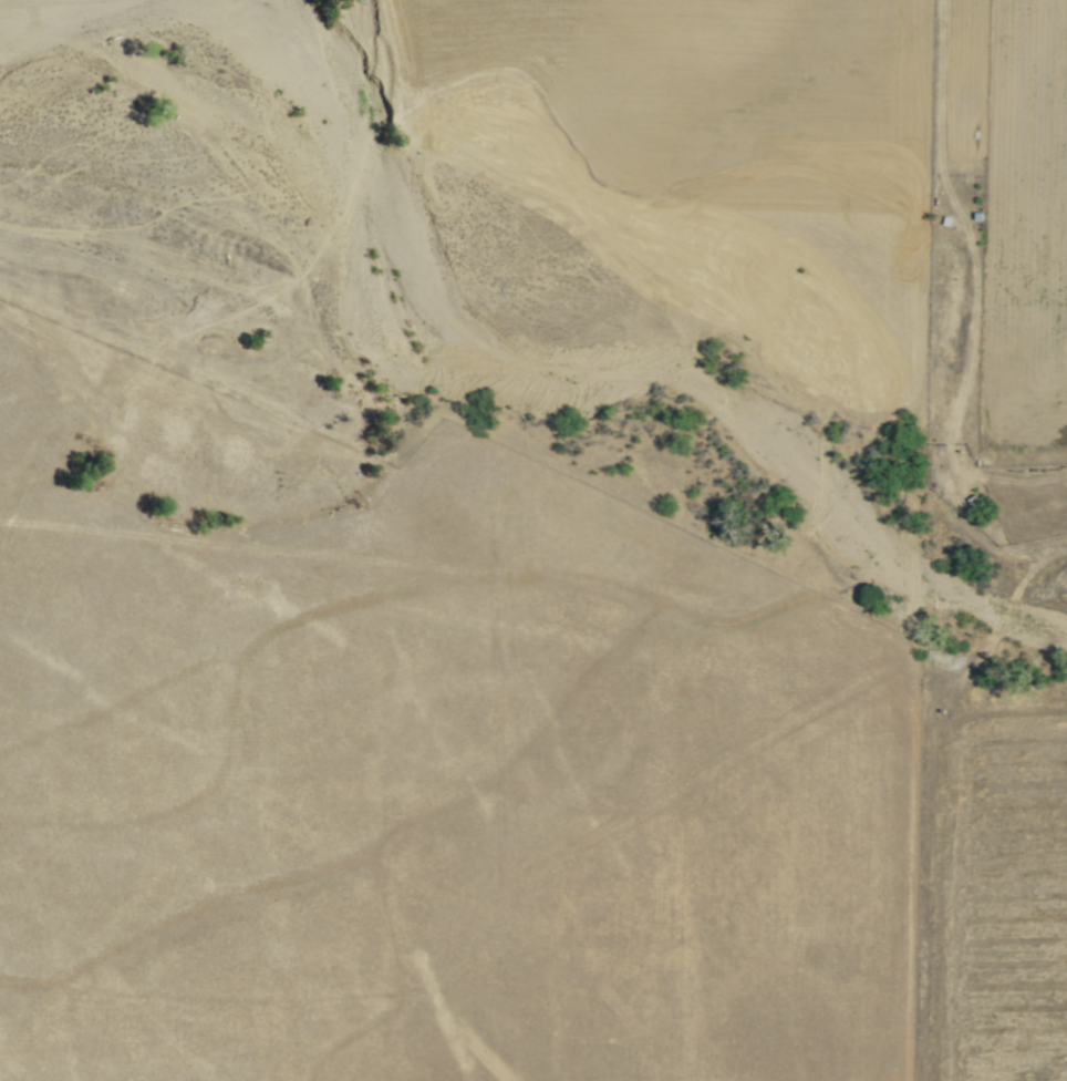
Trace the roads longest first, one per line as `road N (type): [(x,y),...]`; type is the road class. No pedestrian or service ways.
road 1 (track): [(943,0),(943,174),(973,246),(977,282),(953,469),(970,514),(1038,568)]
road 2 (track): [(1066,549),(1021,586),(994,646),(931,718),(923,1080)]
road 3 (track): [(953,469),(1001,483),(1066,519)]

